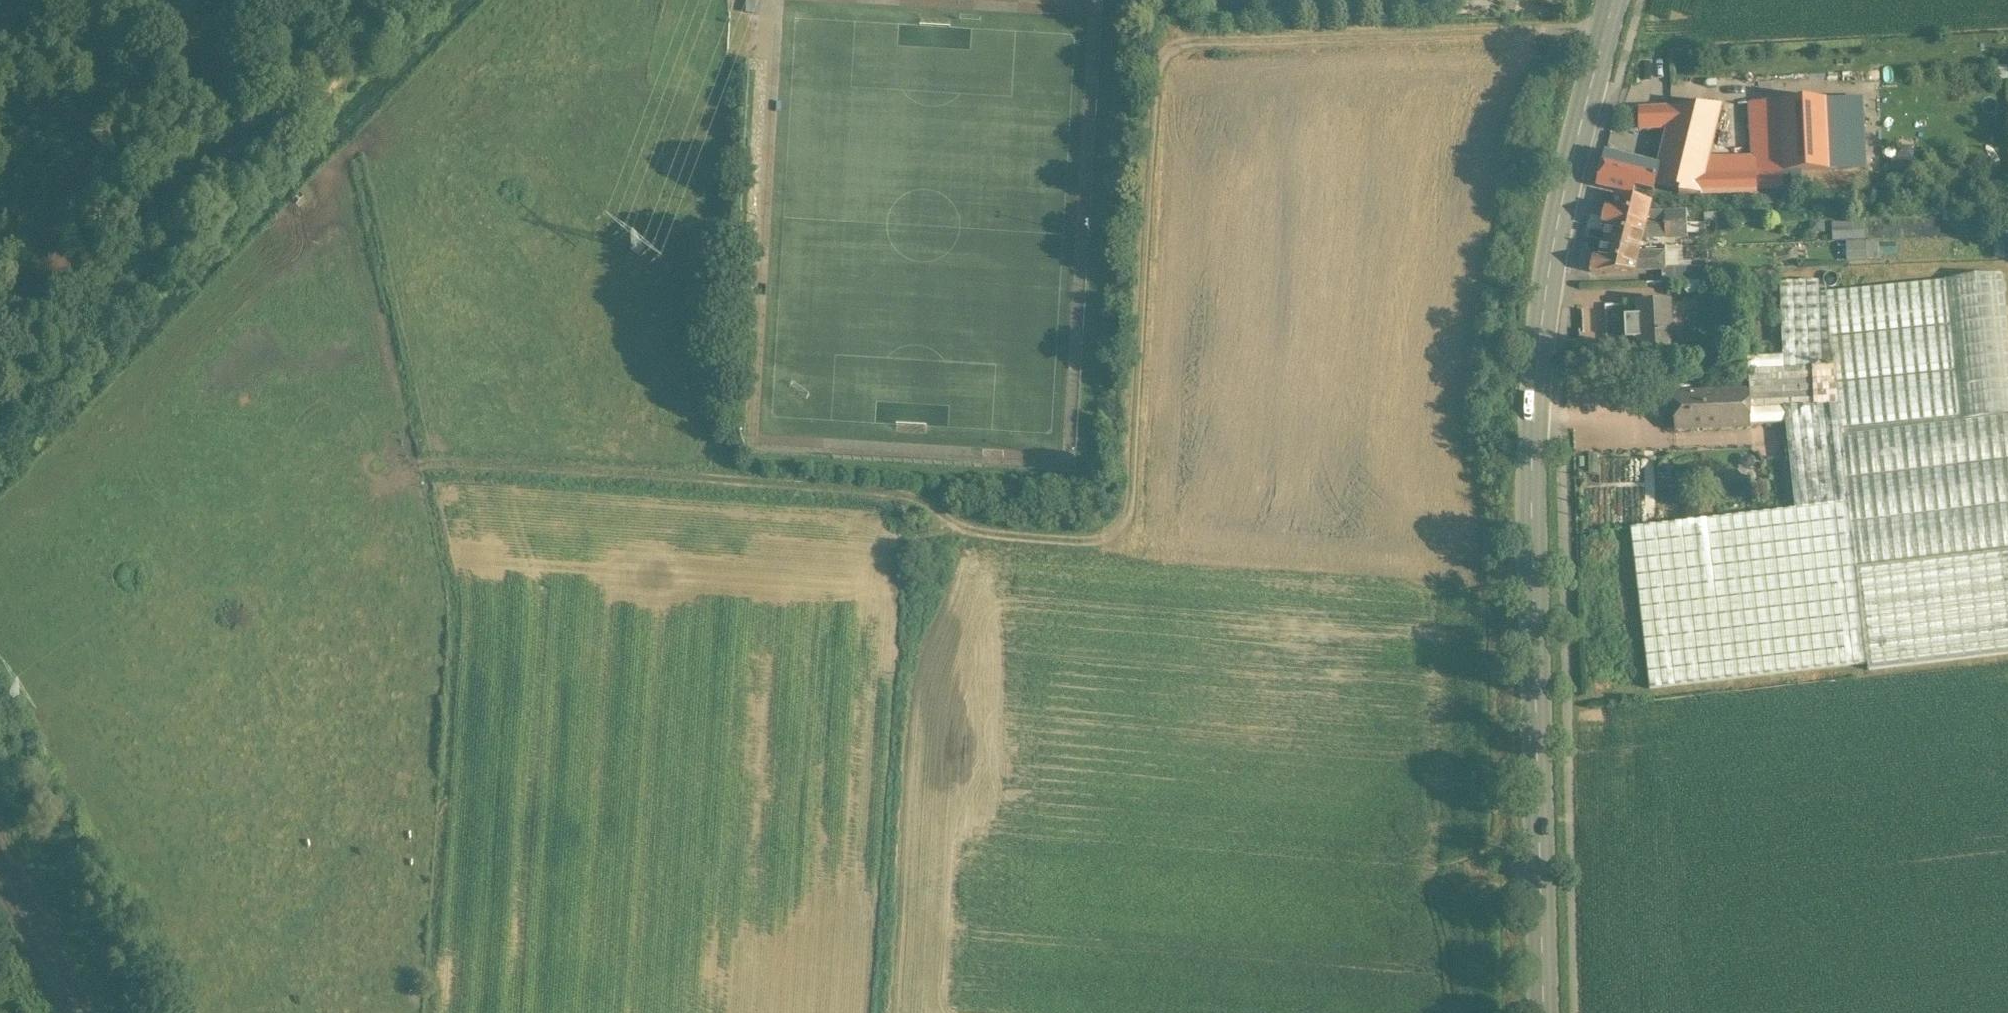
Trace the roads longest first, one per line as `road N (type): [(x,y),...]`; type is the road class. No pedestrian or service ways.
road 1 (track): [(424,468),(457,459),(790,482),(910,498),(951,523),(1005,534),(1091,543),(1111,536),(1129,525),(1162,53),(1174,42),(1607,30)]
road 2 (secondary): [(1615,0),(1553,250),(1534,420),(1545,1012)]

